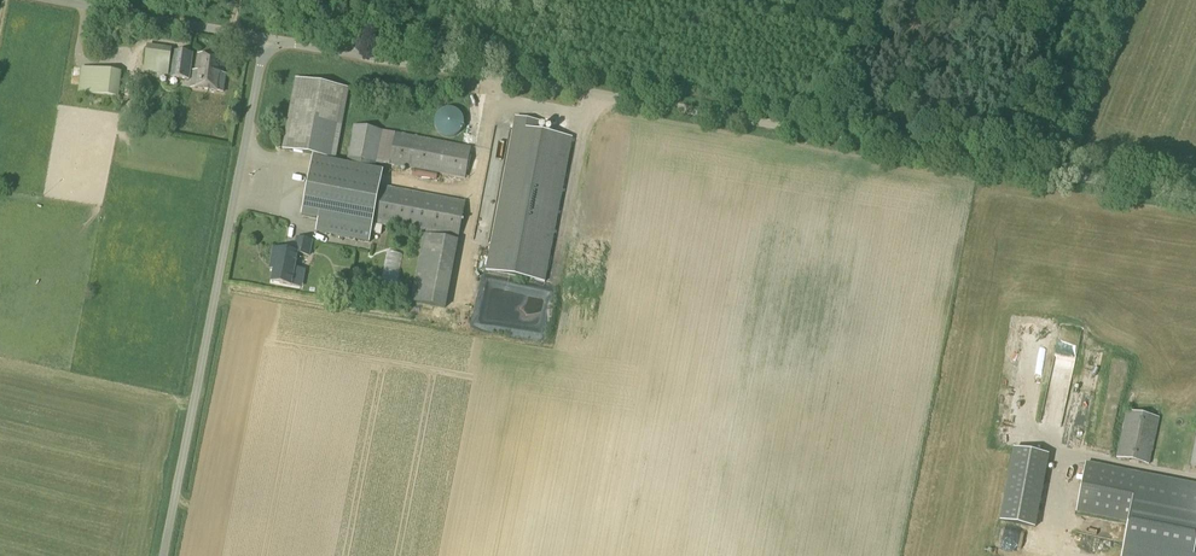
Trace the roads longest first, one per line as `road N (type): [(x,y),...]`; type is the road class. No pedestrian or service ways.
road 1 (unclassified): [(1195,201),(342,51)]
road 2 (unclassified): [(164,555),(267,40)]
road 3 (unclassified): [(267,40),(65,0)]

